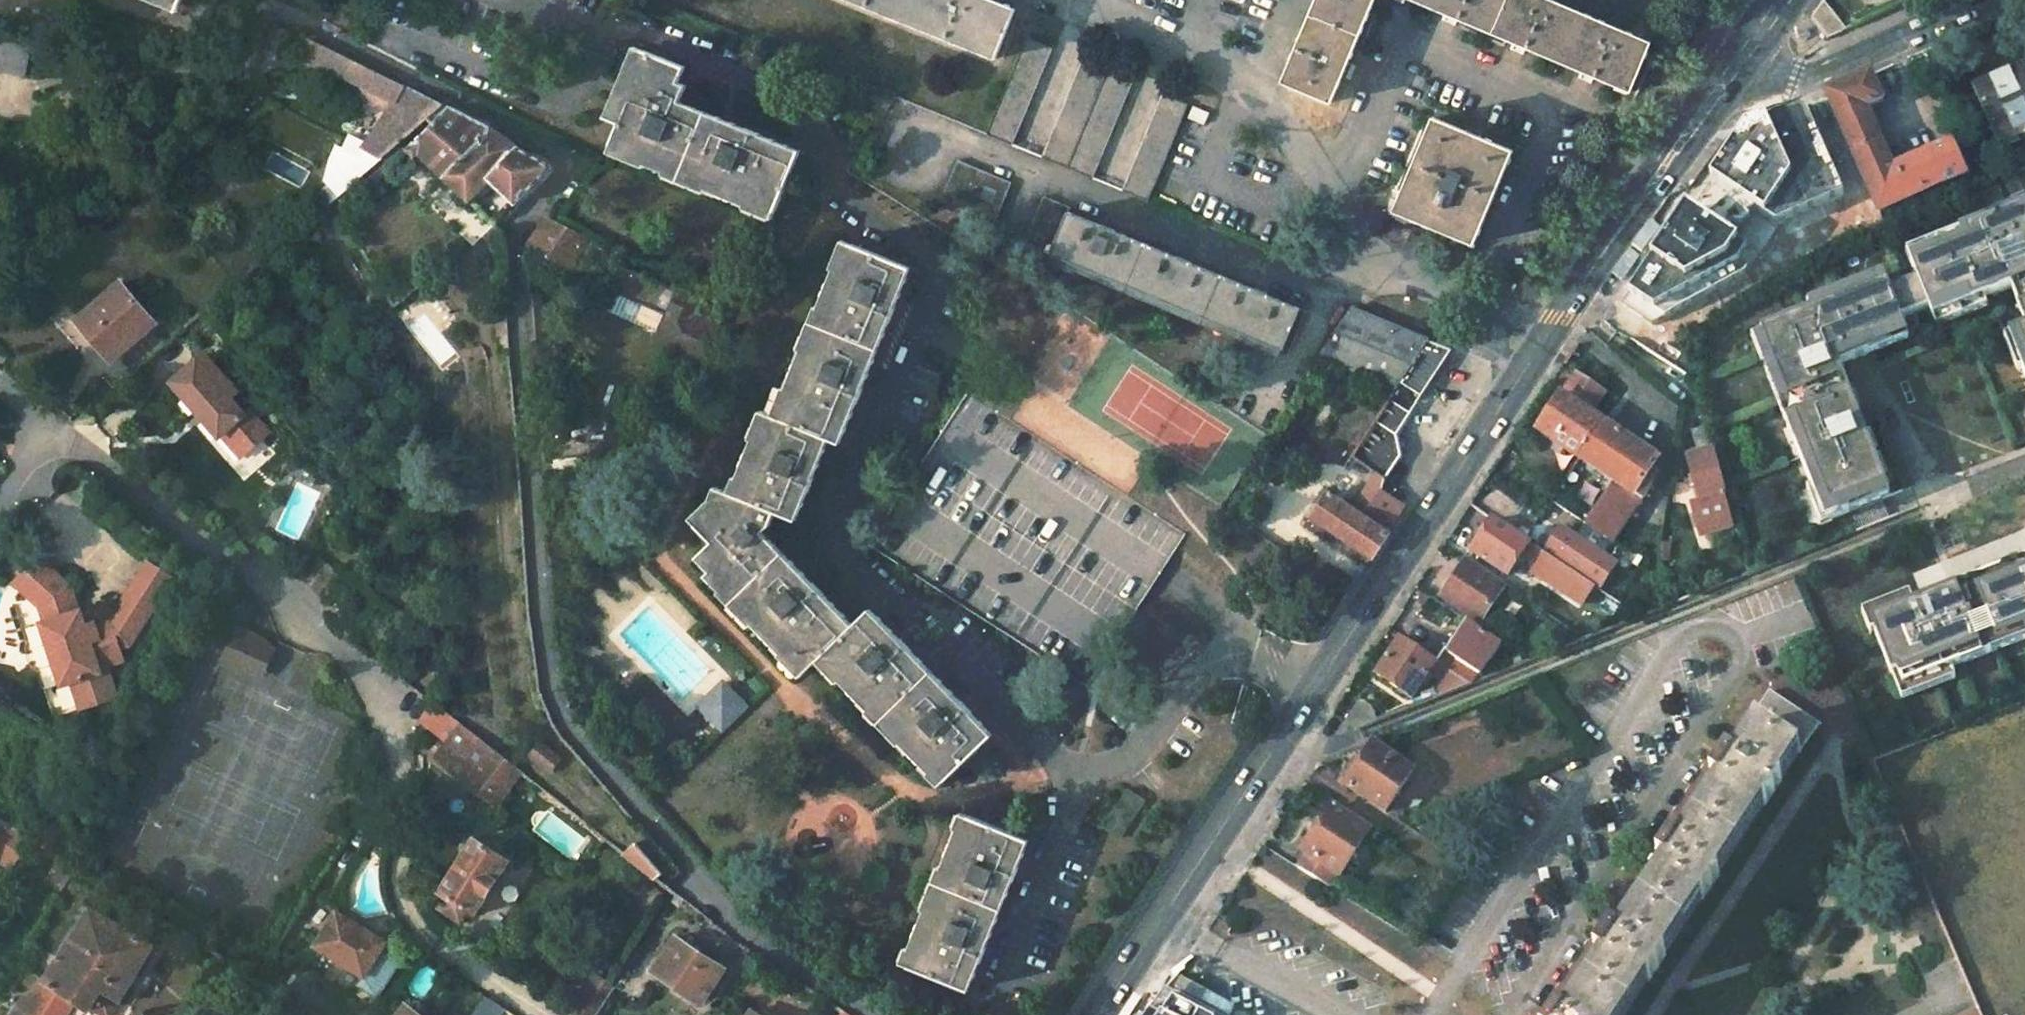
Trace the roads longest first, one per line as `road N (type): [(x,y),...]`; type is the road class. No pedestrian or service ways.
road 1 (residential): [(877,1014),(734,917),(554,697),(515,243),(563,160),(259,0)]
road 2 (primary): [(1098,1014),(1740,60)]
road 3 (residential): [(49,426),(349,663),(385,717),(403,826),(398,873),(416,926),(549,1014)]
road 4 (residential): [(1740,60),(1792,82),(1974,0)]
road 5 (track): [(1691,398),(1572,305)]

